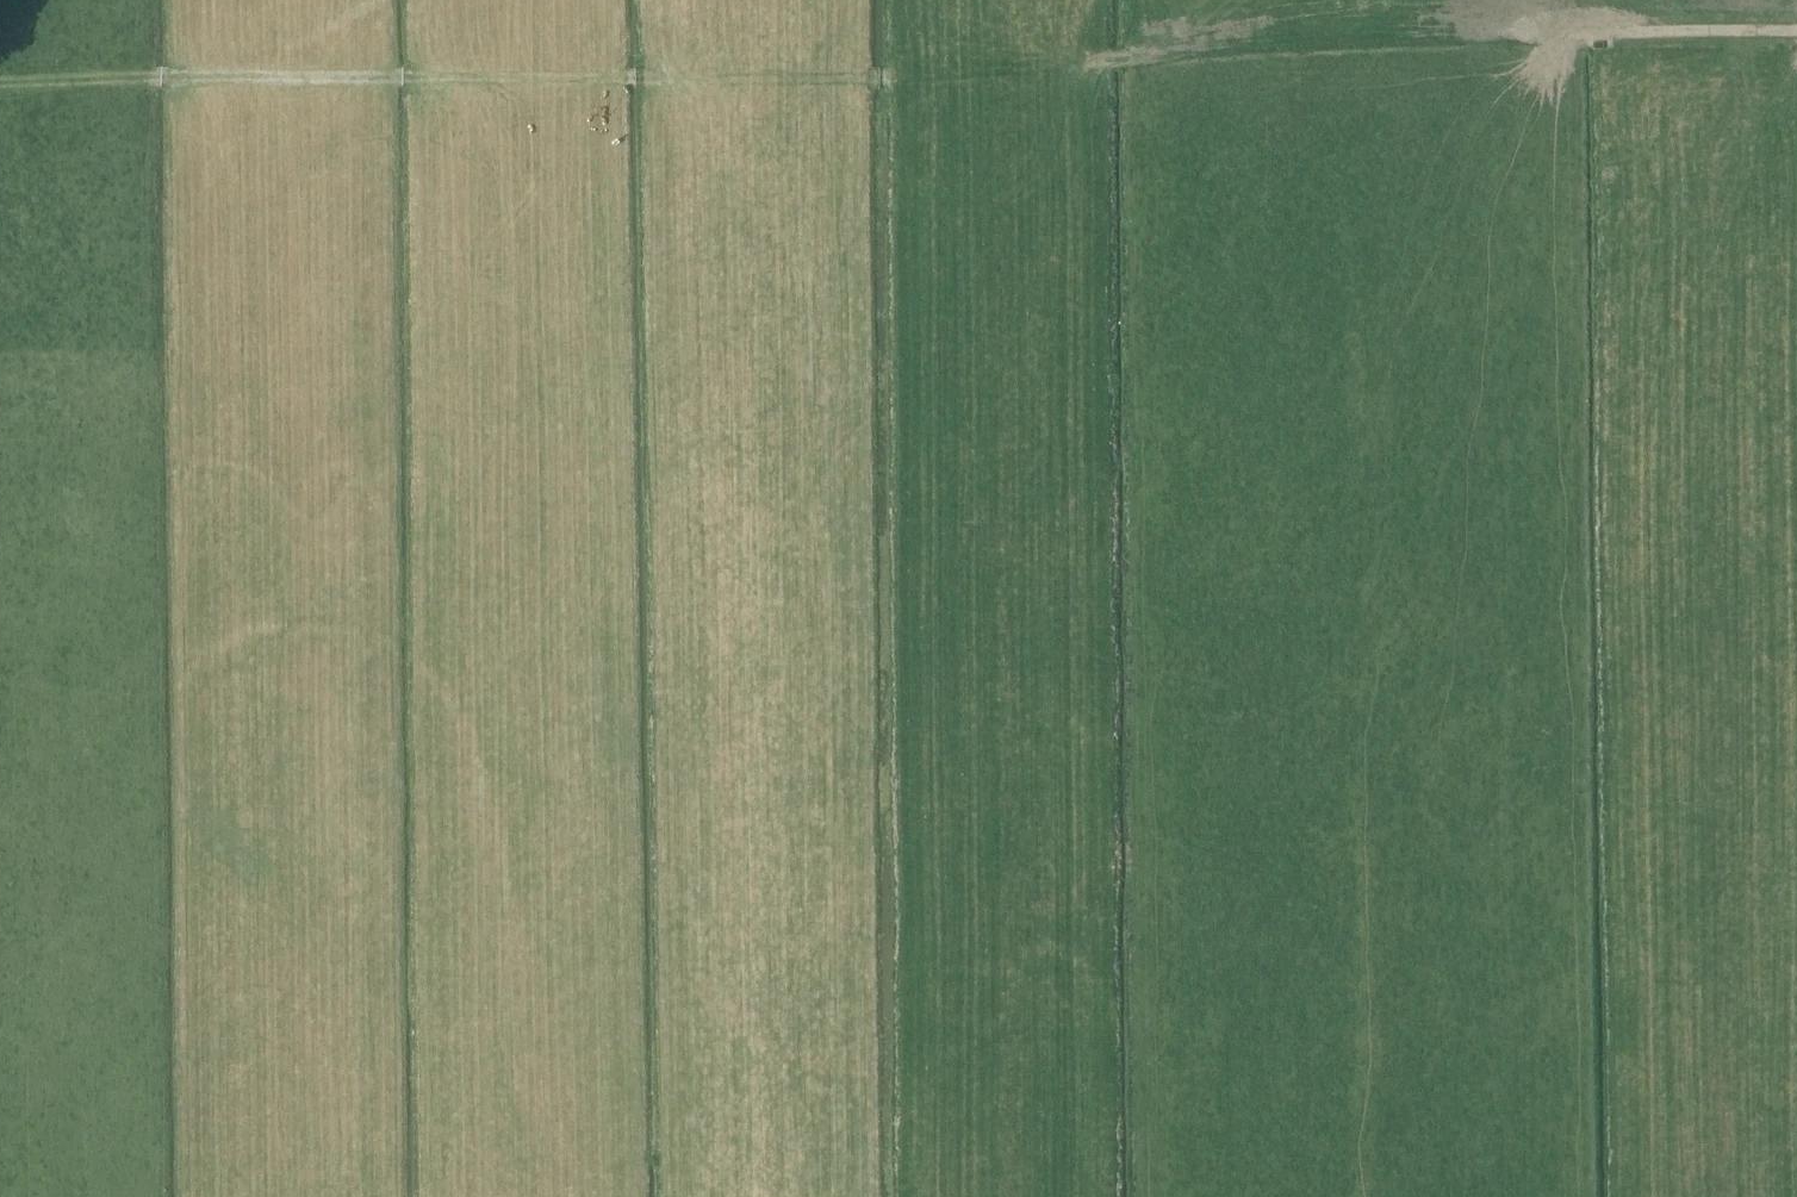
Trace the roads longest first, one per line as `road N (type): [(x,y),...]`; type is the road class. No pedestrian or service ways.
road 1 (track): [(756,79),(0,69)]
road 2 (track): [(1311,32),(1796,31)]
road 3 (track): [(1014,79),(756,79),(768,293)]
road 4 (track): [(1014,79),(1311,32)]
road 5 (track): [(1015,327),(1014,79)]

